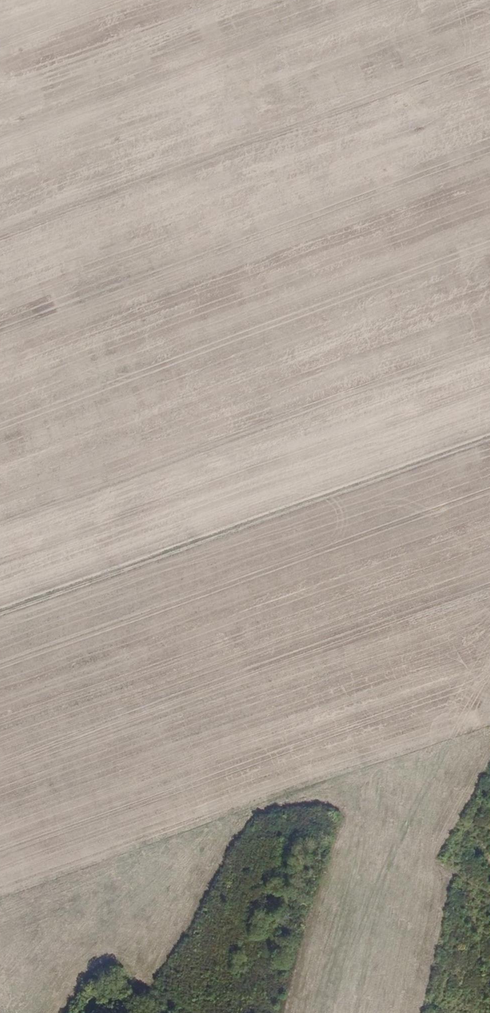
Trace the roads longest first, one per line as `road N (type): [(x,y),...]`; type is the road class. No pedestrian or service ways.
road 1 (track): [(0,618),(489,441)]

